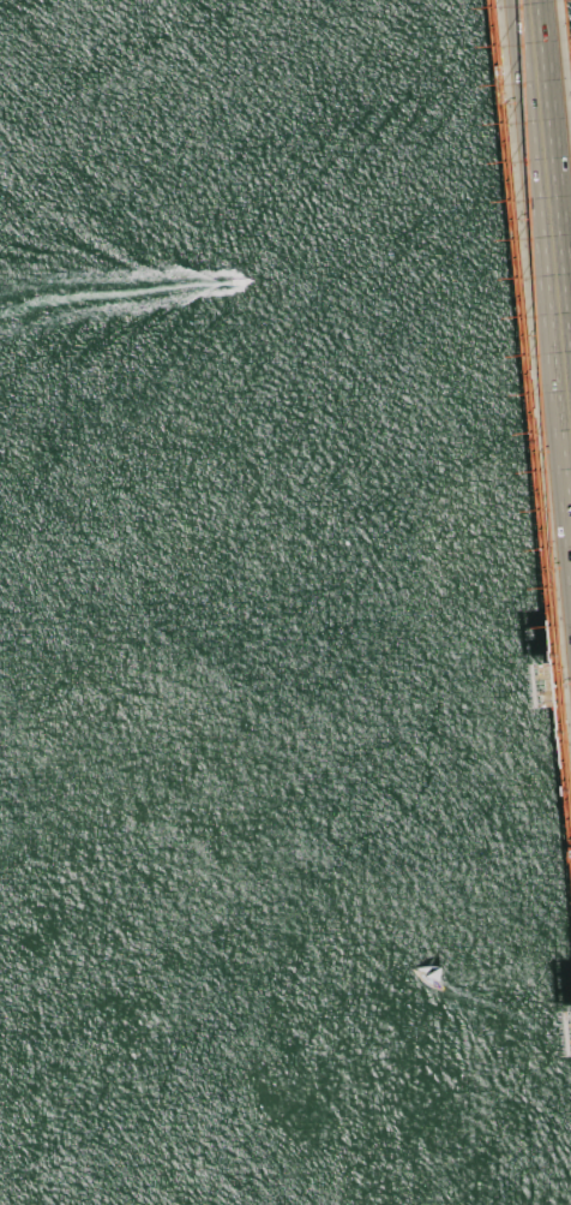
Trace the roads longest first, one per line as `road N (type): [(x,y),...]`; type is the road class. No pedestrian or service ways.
road 1 (motorway): [(467,0),(570,1124)]
road 2 (motorway): [(570,882),(489,0)]

